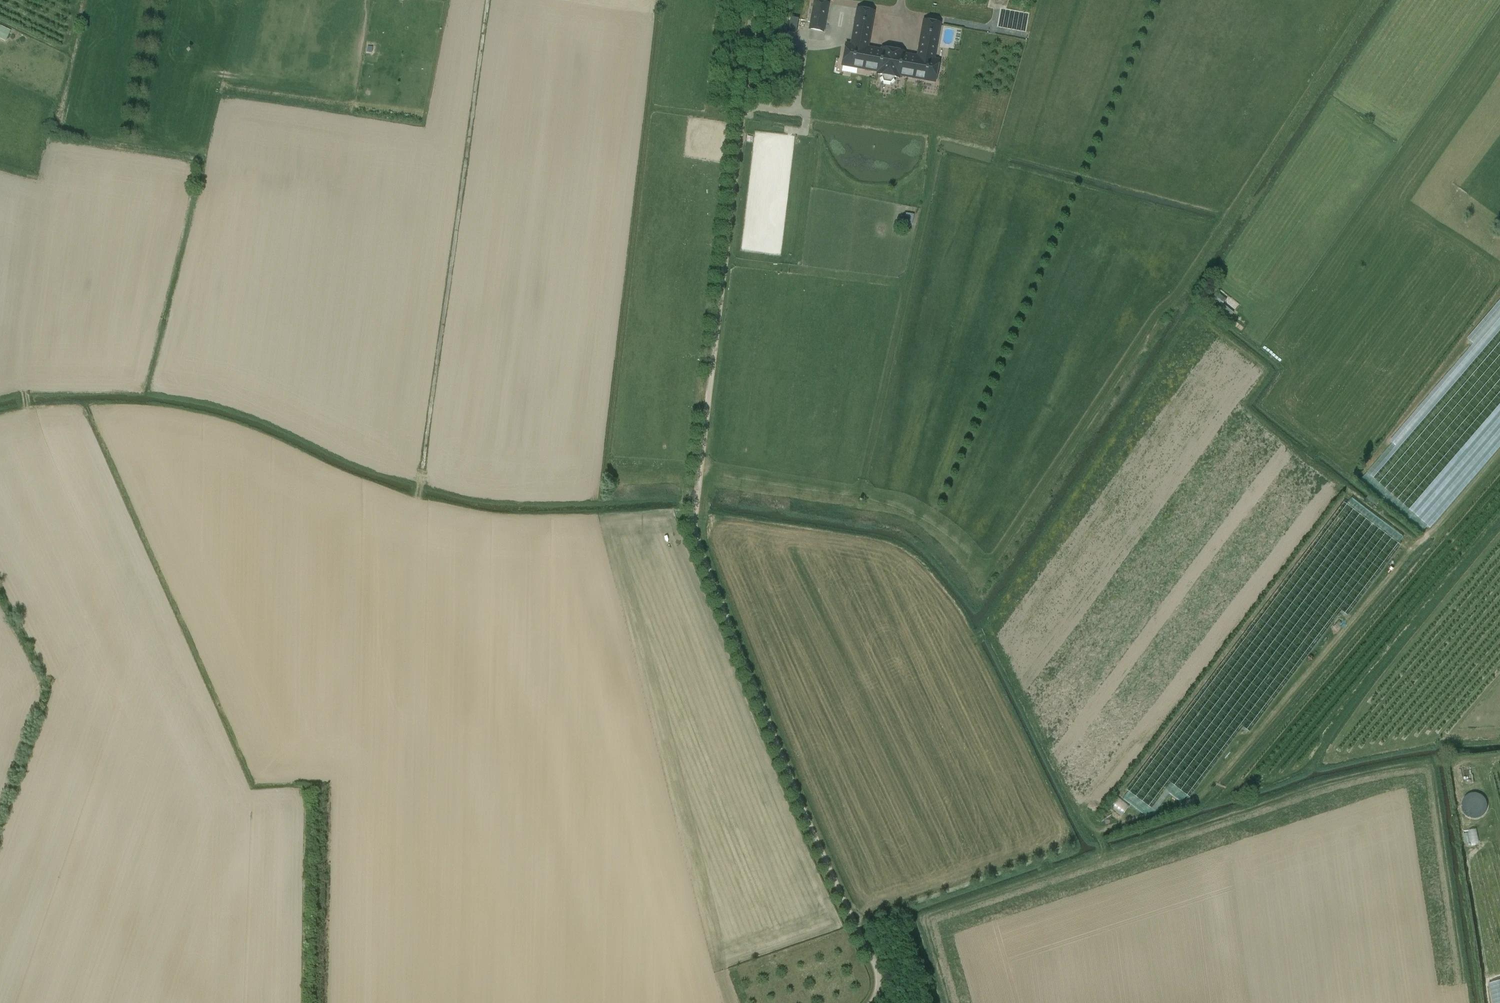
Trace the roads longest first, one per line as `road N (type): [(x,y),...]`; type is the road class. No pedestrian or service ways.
road 1 (track): [(871,1002),(877,986),(869,947),(695,533),(756,0)]

